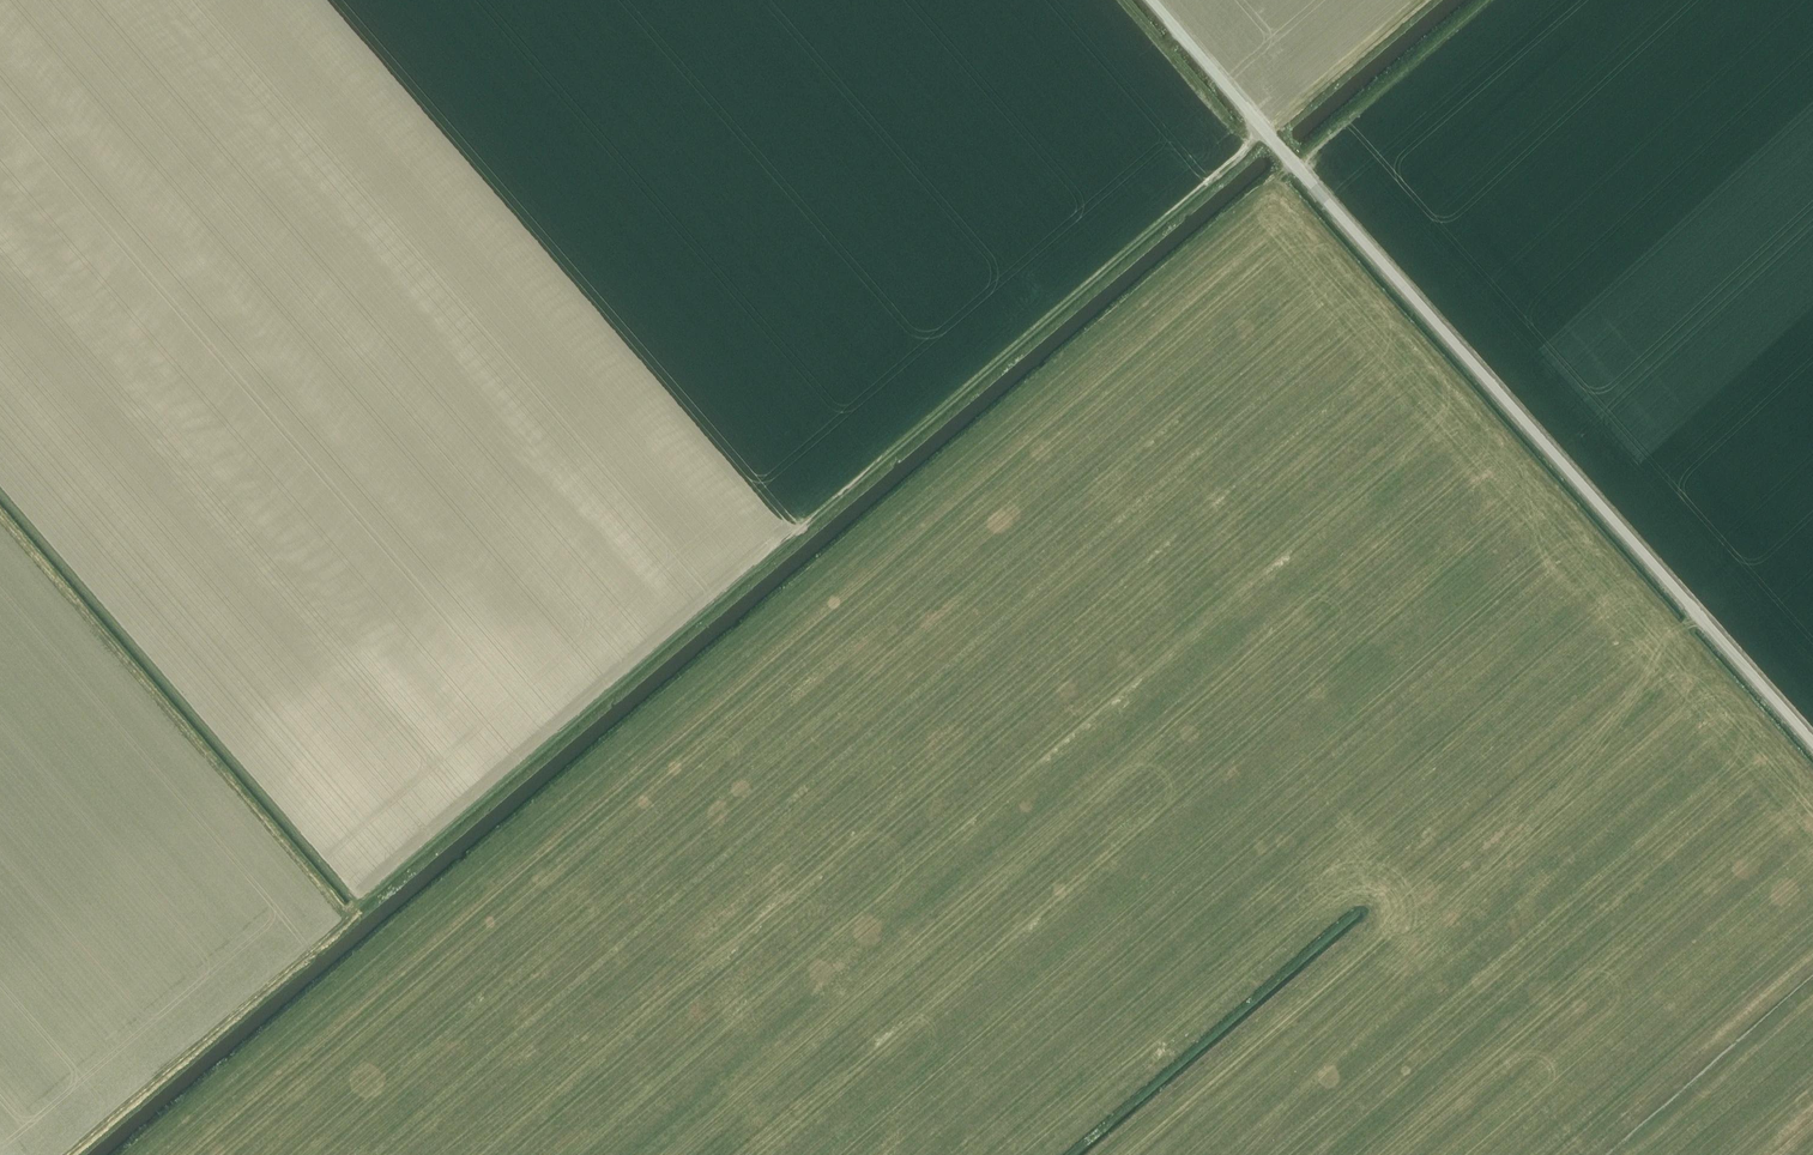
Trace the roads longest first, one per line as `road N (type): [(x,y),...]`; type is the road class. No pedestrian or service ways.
road 1 (tertiary): [(1812,743),(1150,0)]

